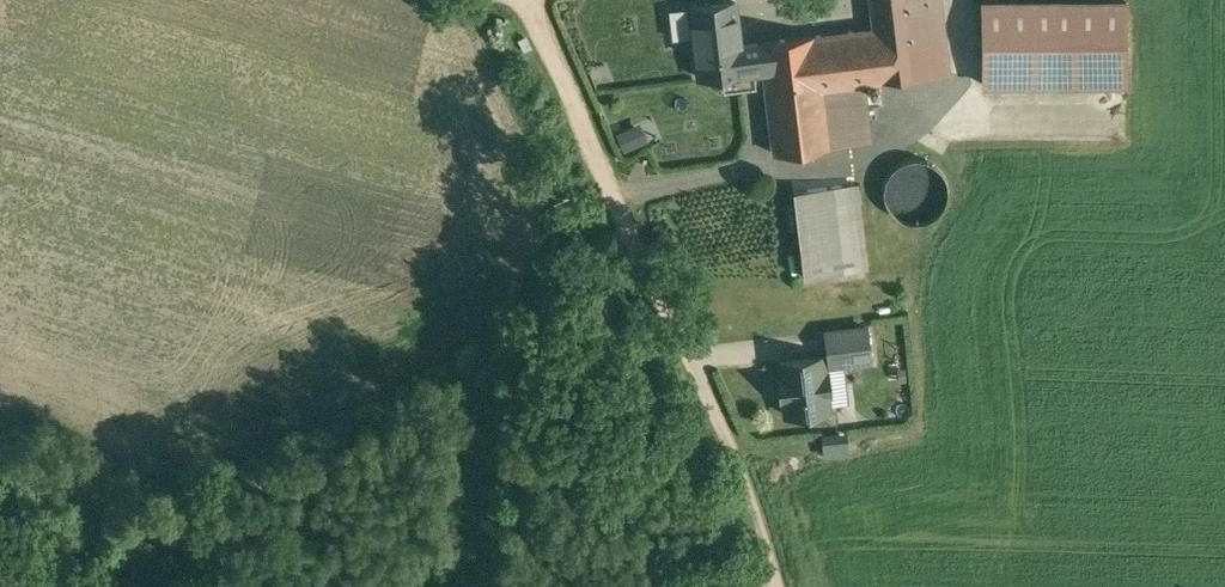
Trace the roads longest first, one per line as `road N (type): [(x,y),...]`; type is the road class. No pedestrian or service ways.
road 1 (track): [(534,0),(787,586)]
road 2 (track): [(617,191),(867,159),(899,143),(945,93)]
road 3 (track): [(107,586),(0,530)]

